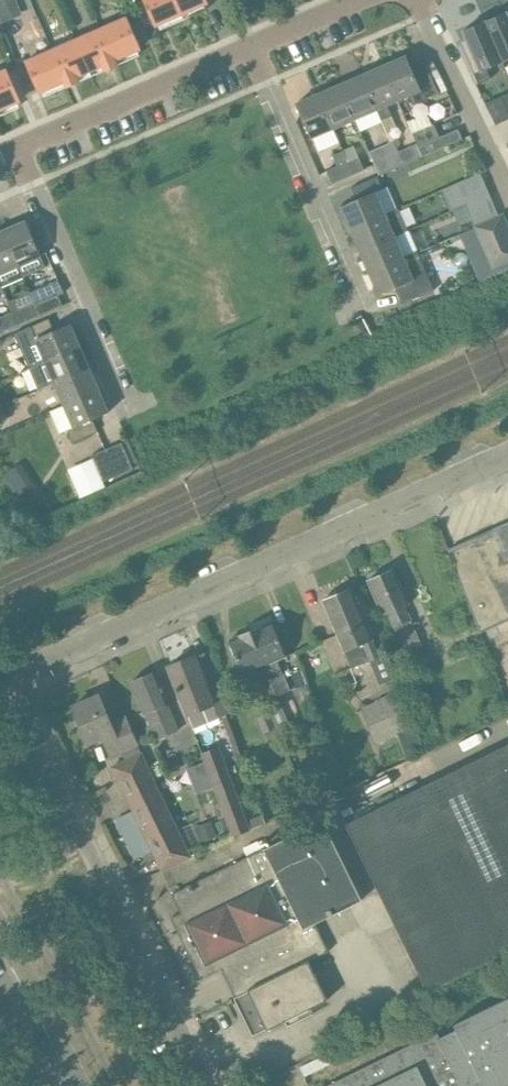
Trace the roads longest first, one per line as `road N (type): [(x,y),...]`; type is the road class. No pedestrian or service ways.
road 1 (unclassified): [(205,1085),(24,711),(25,681),(47,659),(507,455)]
road 2 (residential): [(134,409),(19,146)]
road 3 (residential): [(364,307),(249,47)]
road 4 (residential): [(19,146),(249,47)]
road 5 (residential): [(249,47),(365,0)]
road 6 (tertiary): [(49,1034),(35,983),(0,920)]

